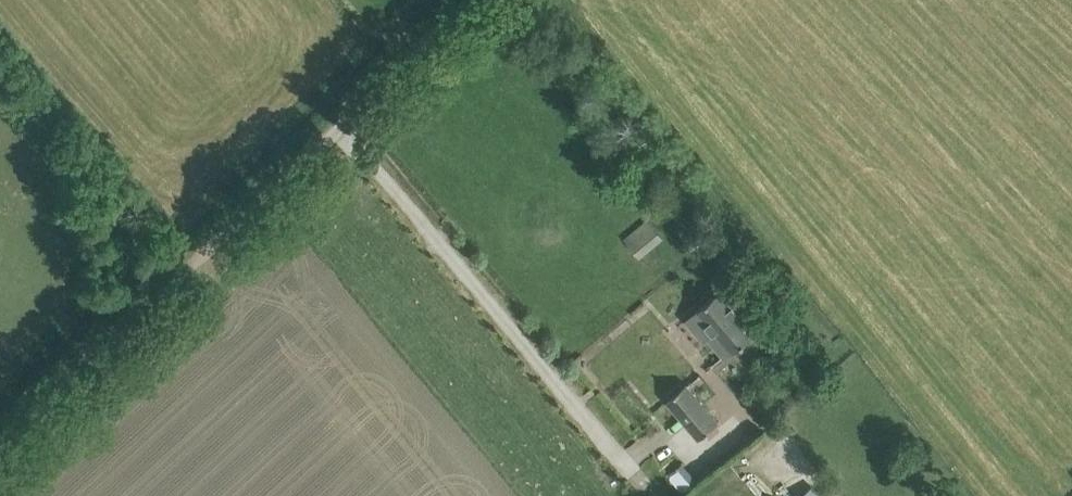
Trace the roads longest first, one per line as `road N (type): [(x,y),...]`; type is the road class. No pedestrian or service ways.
road 1 (unclassified): [(0,428),(459,0)]

